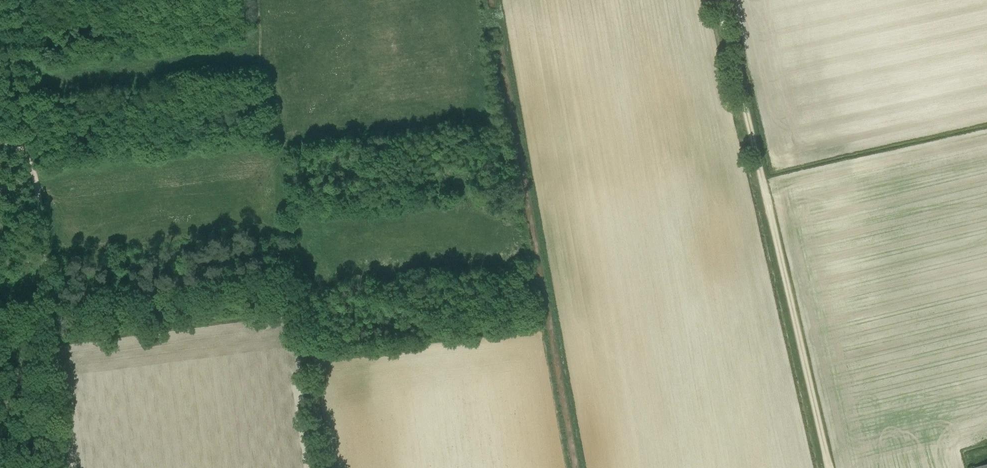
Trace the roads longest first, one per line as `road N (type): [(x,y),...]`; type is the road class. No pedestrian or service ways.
road 1 (track): [(719,0),(829,467)]
road 2 (track): [(70,467),(25,138)]

